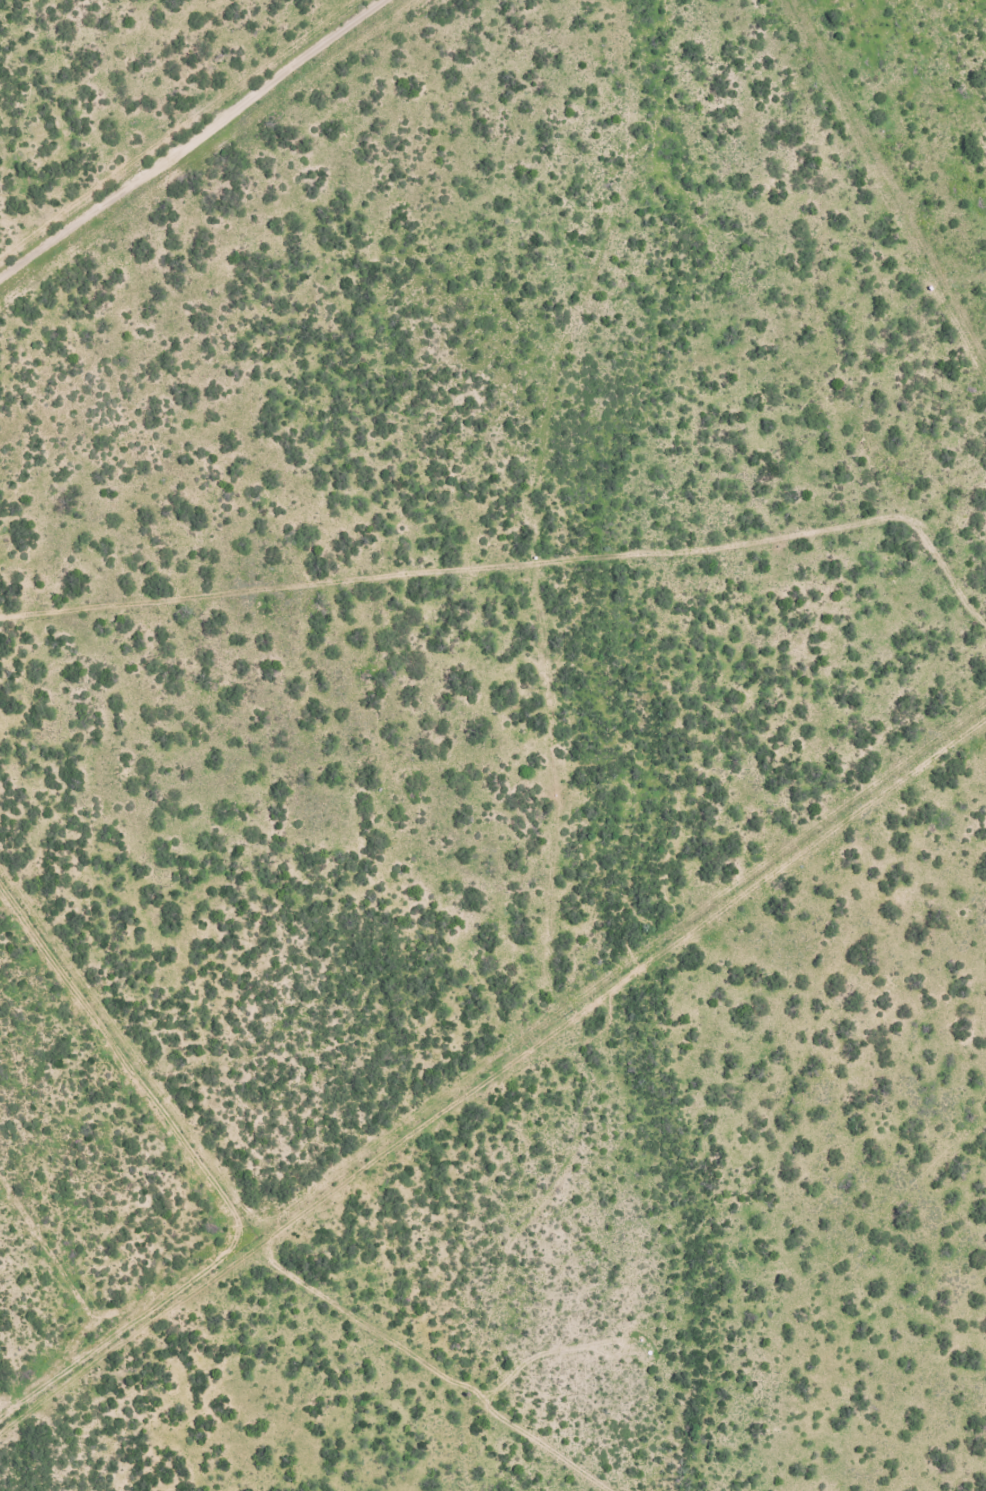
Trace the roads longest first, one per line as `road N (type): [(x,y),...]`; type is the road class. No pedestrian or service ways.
road 1 (residential): [(497,1490),(500,1391),(600,1204),(614,1108),(571,964),(562,484),(638,239),(633,61),(622,0)]
road 2 (residential): [(0,291),(403,0)]

